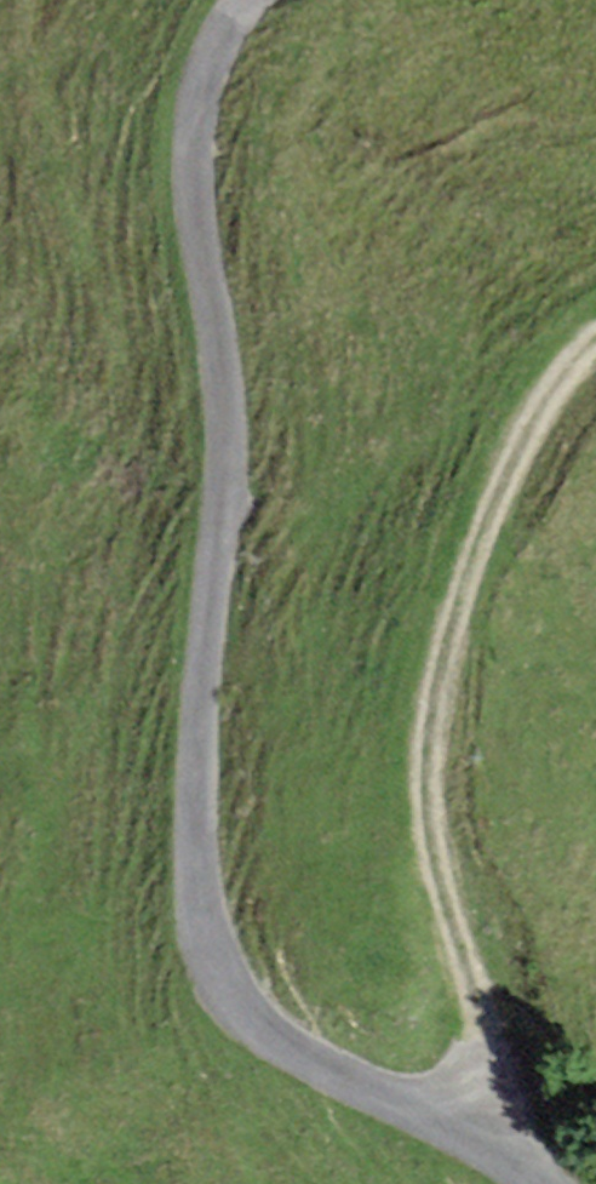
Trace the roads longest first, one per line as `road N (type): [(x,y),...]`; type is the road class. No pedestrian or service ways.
road 1 (track): [(245,0),(217,37),(200,163),(231,472),(200,695),(196,883),(211,953),(251,1019),(495,1133),(553,1183)]
road 2 (track): [(495,1133),(426,782),(471,562),(595,361)]

